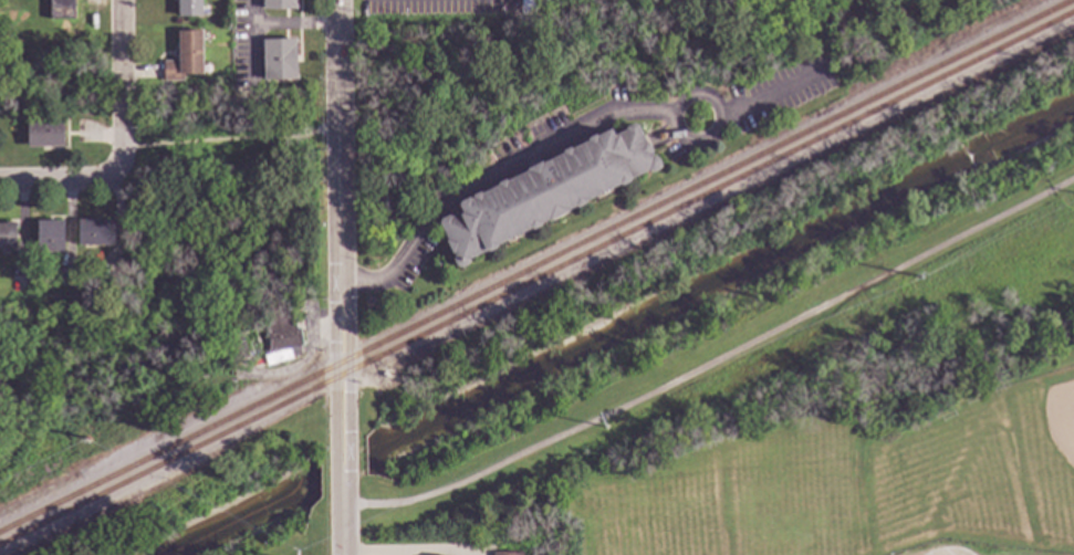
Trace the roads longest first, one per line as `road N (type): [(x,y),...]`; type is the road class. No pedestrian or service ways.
road 1 (residential): [(343,448),(338,0)]
road 2 (residential): [(117,178),(120,0)]

